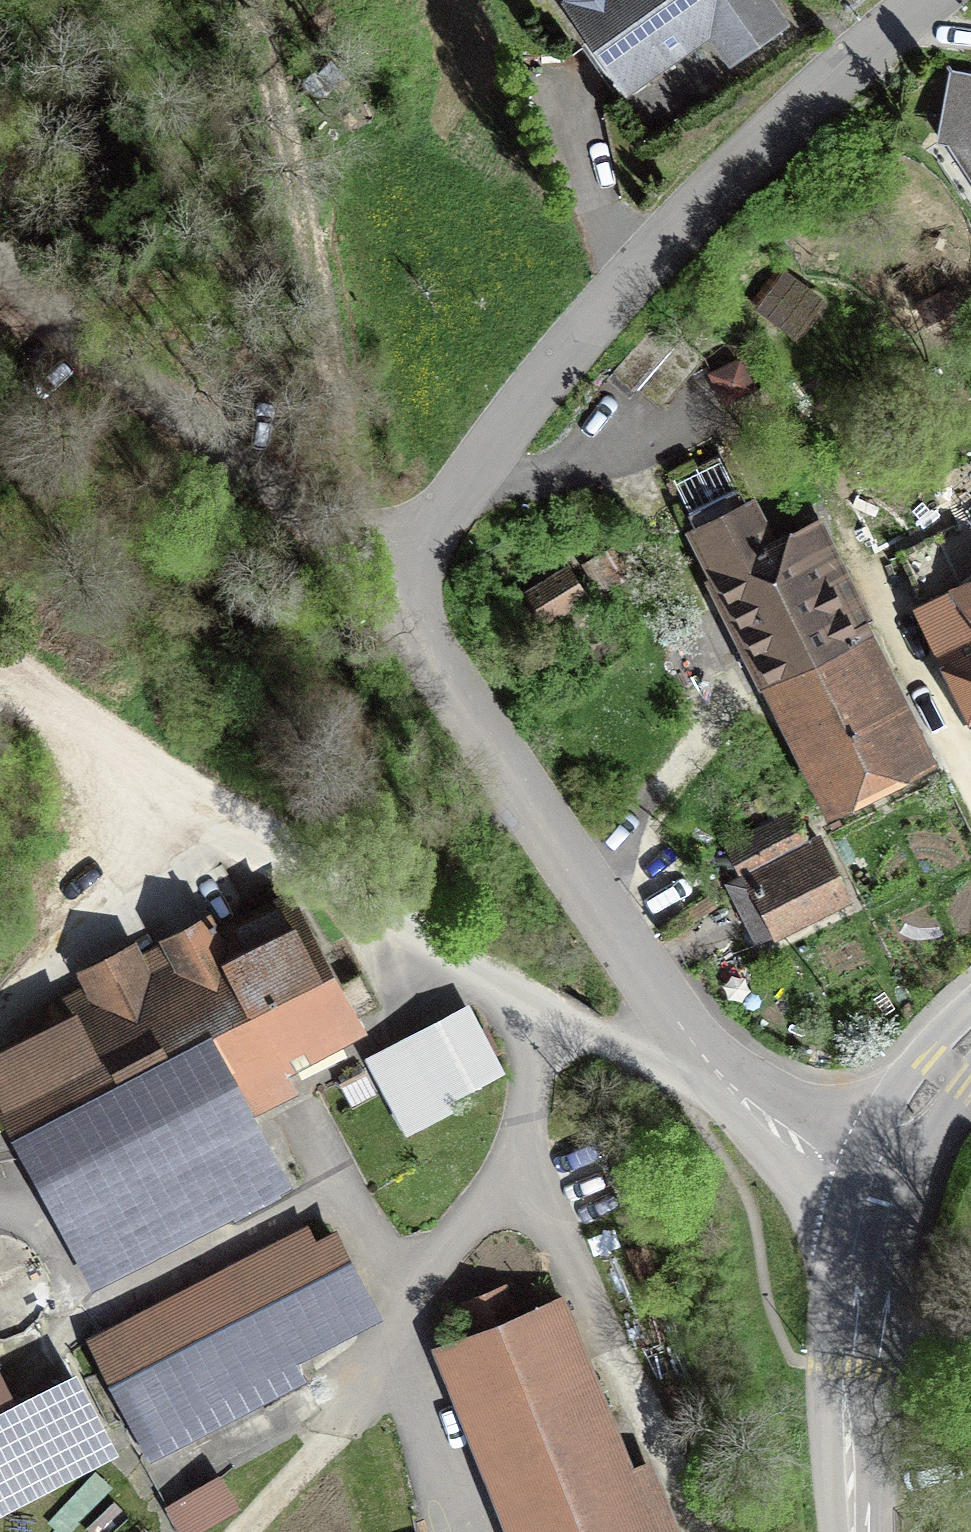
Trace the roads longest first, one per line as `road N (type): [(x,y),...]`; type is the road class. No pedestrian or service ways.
road 1 (residential): [(376,590),(564,355),(711,193),(925,0)]
road 2 (residential): [(376,590),(688,1057),(882,1190)]
road 3 (track): [(248,0),(376,590)]
road 4 (residential): [(0,256),(376,590)]
road 5 (residential): [(853,1531),(848,1368),(882,1190)]
road 6 (track): [(0,1023),(179,800)]
road 7 (track): [(17,683),(179,800)]
road 8 (residential): [(882,1190),(914,1111),(970,1039)]
road 9 (track): [(332,1434),(243,1531)]

